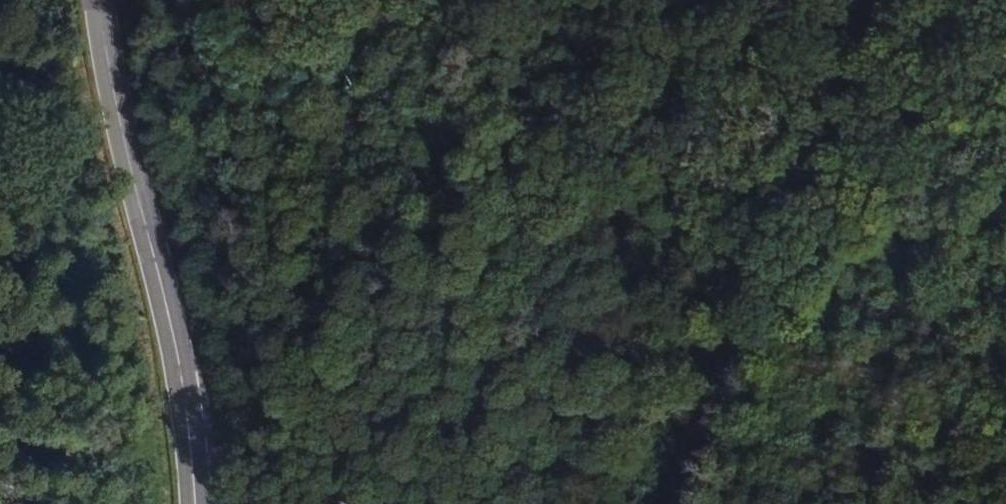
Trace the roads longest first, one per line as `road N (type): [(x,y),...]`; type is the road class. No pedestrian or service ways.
road 1 (tertiary): [(96,0),(172,333),(195,503)]

